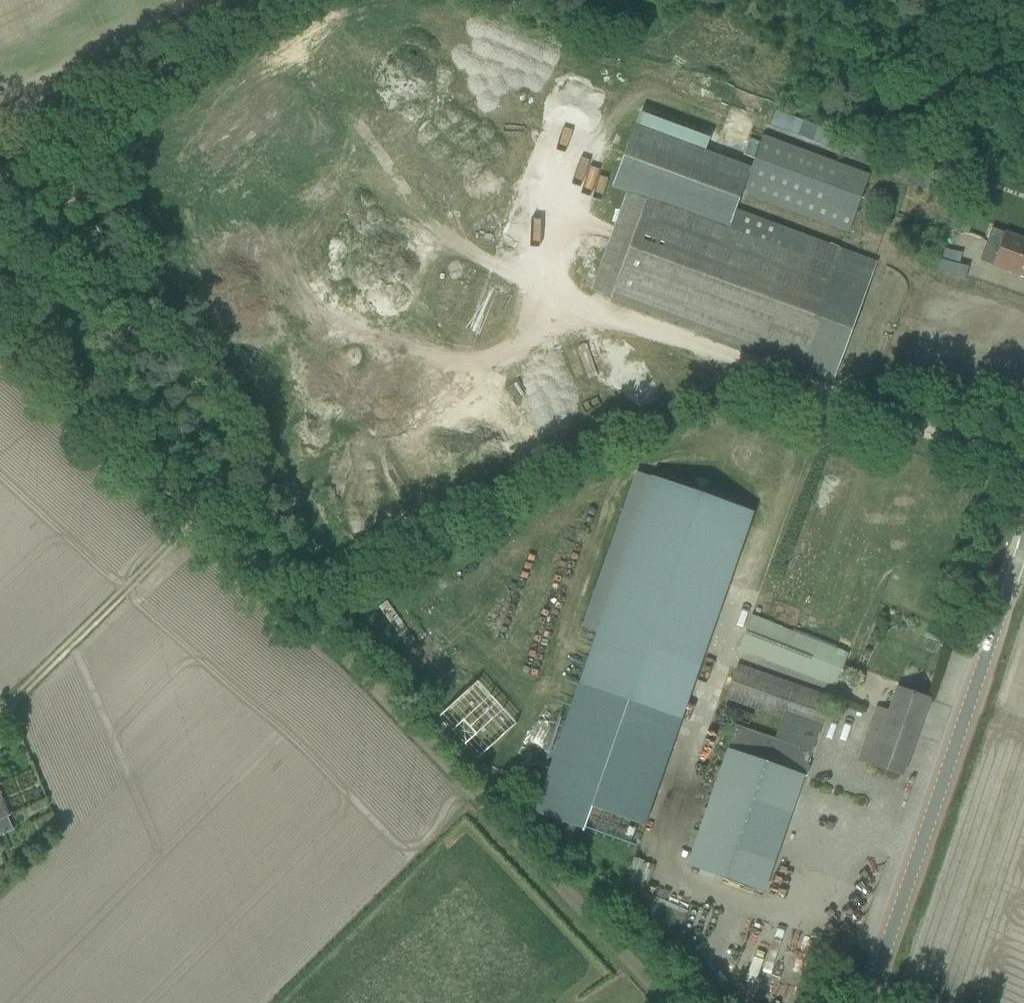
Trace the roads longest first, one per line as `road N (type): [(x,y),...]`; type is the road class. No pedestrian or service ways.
road 1 (track): [(665,1002),(341,663)]
road 2 (tertiary): [(870,1002),(1023,564)]
road 3 (track): [(0,350),(341,663)]
road 4 (track): [(219,0),(0,118)]

